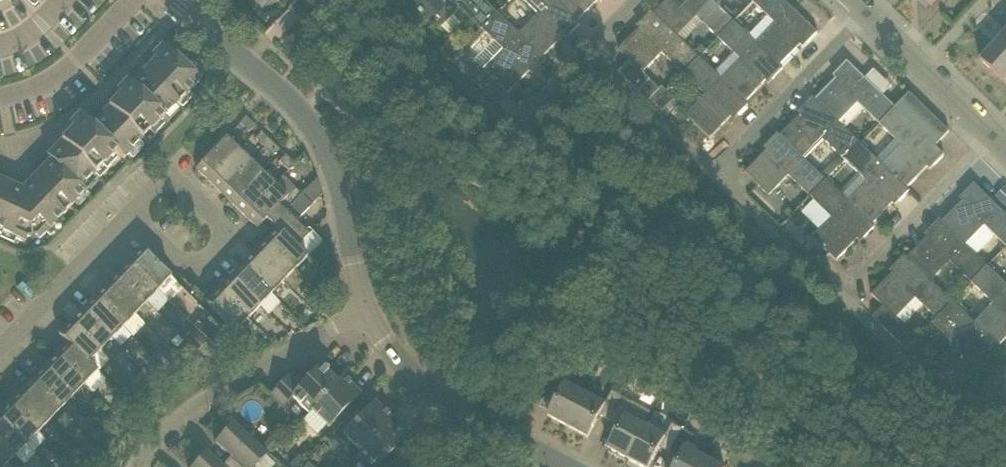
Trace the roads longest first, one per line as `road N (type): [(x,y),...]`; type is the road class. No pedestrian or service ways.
road 1 (residential): [(364,312),(344,200),(312,124),(177,0)]
road 2 (residential): [(146,466),(226,381),(364,312)]
road 3 (residential): [(568,466),(458,409),(406,367),(364,312)]
road 4 (residential): [(0,350),(170,177)]
road 5 (residential): [(713,174),(865,13)]
road 6 (residential): [(993,136),(839,294)]
road 7 (residential): [(993,136),(865,13)]
road 8 (residential): [(511,128),(634,0)]
road 9 (residential): [(0,97),(67,70),(135,0)]

